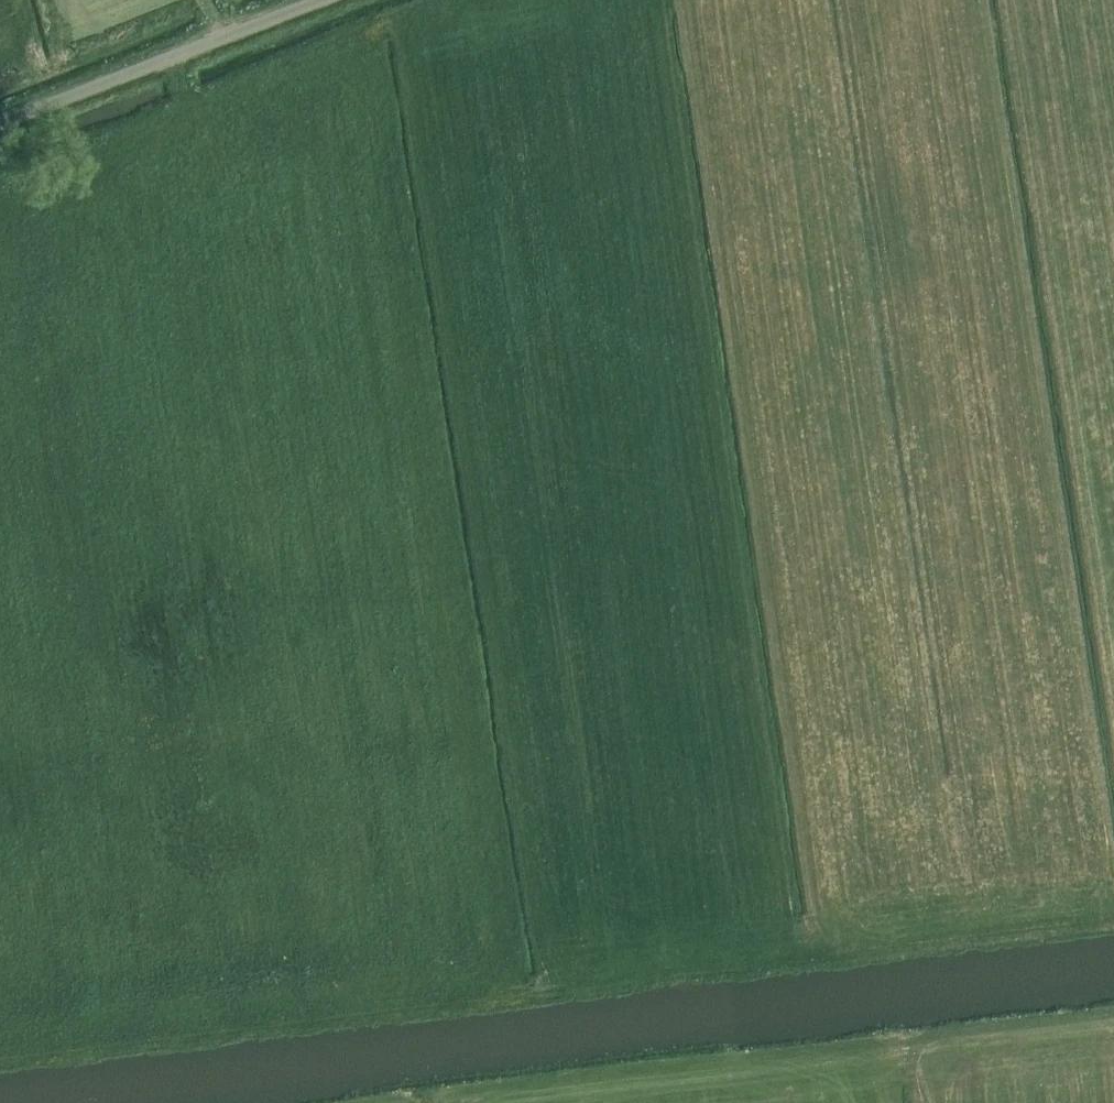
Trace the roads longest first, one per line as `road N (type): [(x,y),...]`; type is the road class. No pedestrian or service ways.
road 1 (unclassified): [(0,121),(321,0)]

